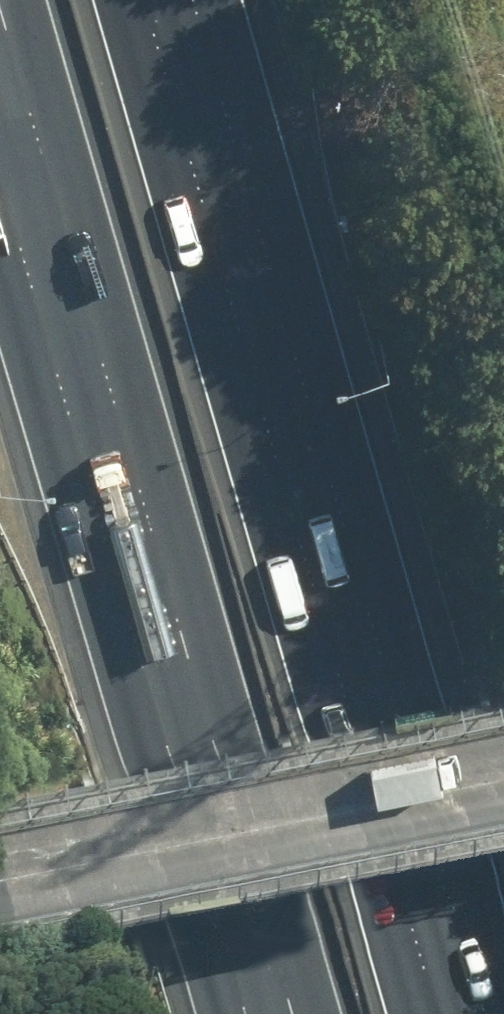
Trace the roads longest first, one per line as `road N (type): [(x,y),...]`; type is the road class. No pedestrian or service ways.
road 1 (motorway): [(139,0),(435,1013)]
road 2 (motorway): [(292,1013),(0,7)]
road 3 (secondary): [(503,777),(0,879)]

